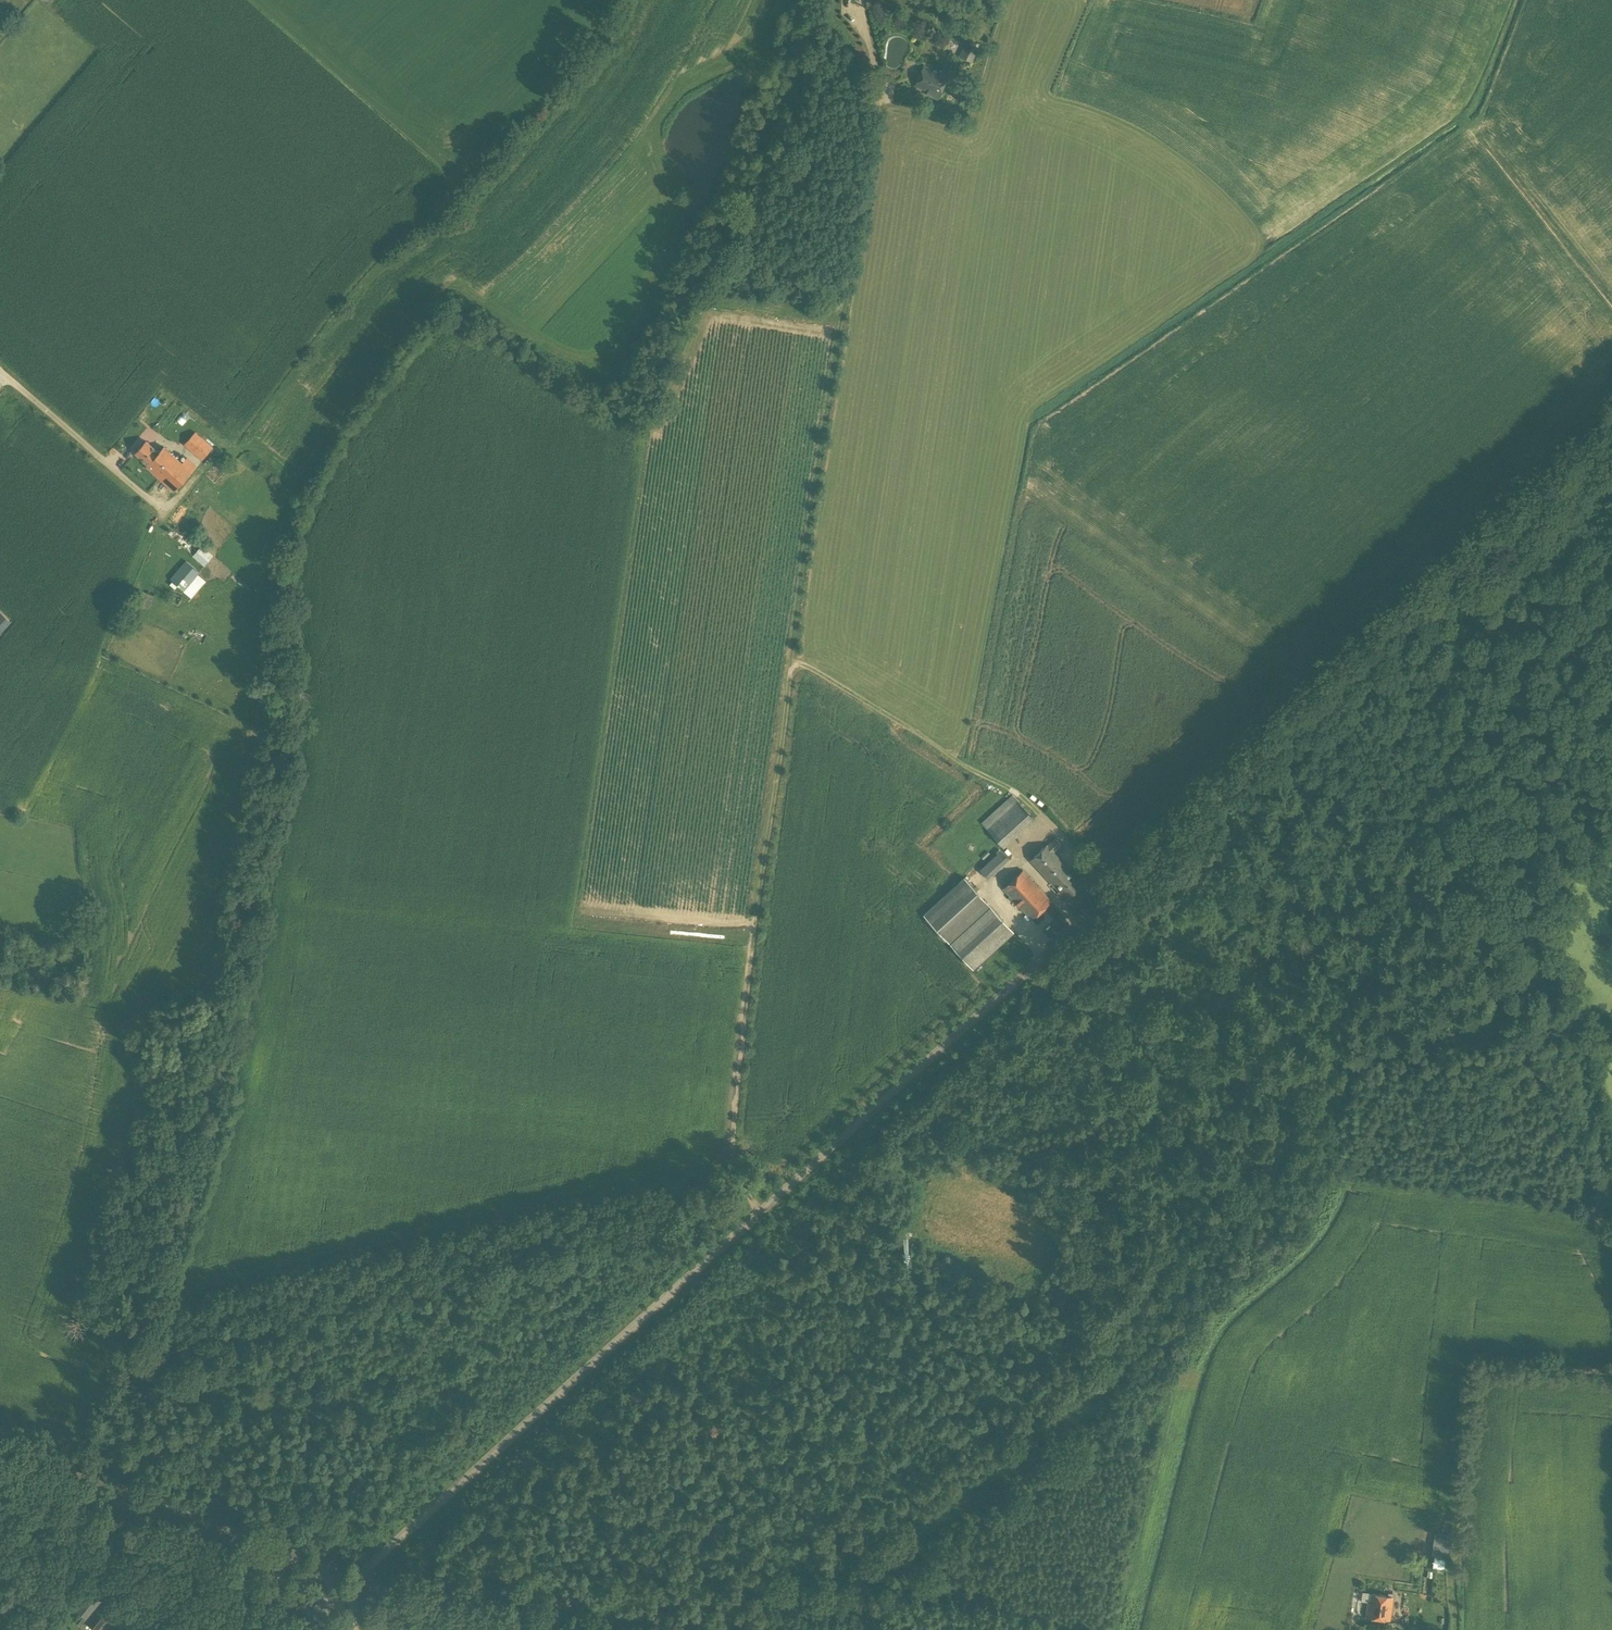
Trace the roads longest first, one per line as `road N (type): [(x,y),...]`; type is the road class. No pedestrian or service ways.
road 1 (track): [(788,1185),(1611,438)]
road 2 (track): [(735,1096),(766,834),(791,712),(879,98),(861,0)]
road 3 (track): [(364,1568),(766,1206)]
road 4 (primary): [(490,1629),(0,1463)]
road 5 (unclassified): [(330,1601),(0,1482)]
road 6 (unclassified): [(0,372),(160,509)]

